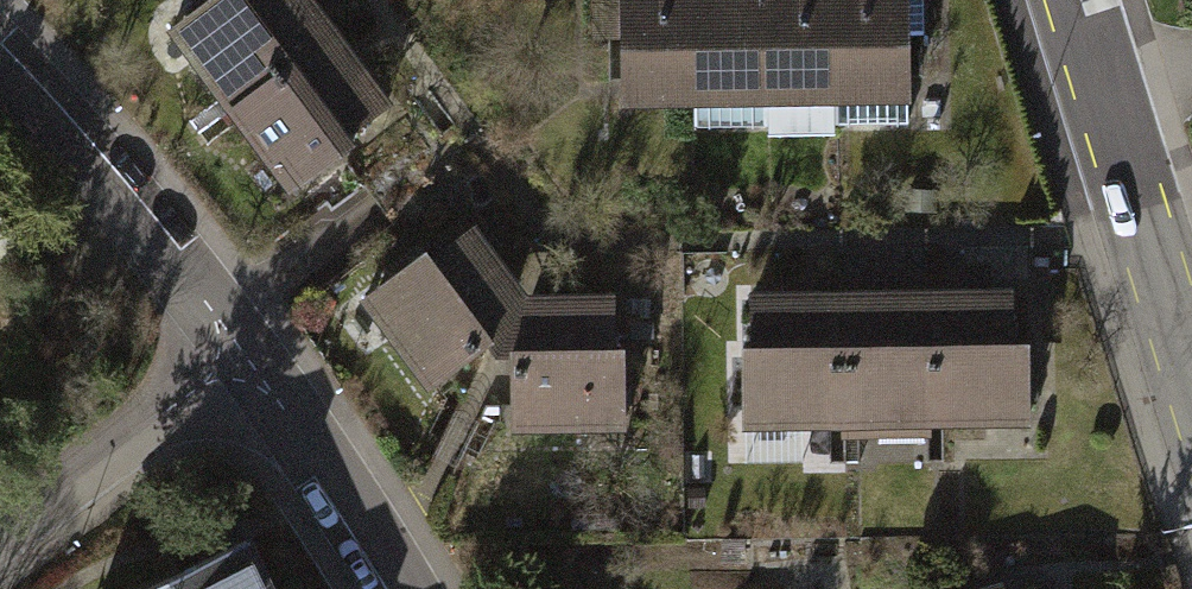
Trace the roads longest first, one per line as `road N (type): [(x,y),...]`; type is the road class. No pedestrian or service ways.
road 1 (residential): [(1191,372),(1075,0)]
road 2 (residential): [(0,60),(64,125),(248,354)]
road 3 (residential): [(0,543),(248,354)]
road 4 (residential): [(248,354),(409,588)]

